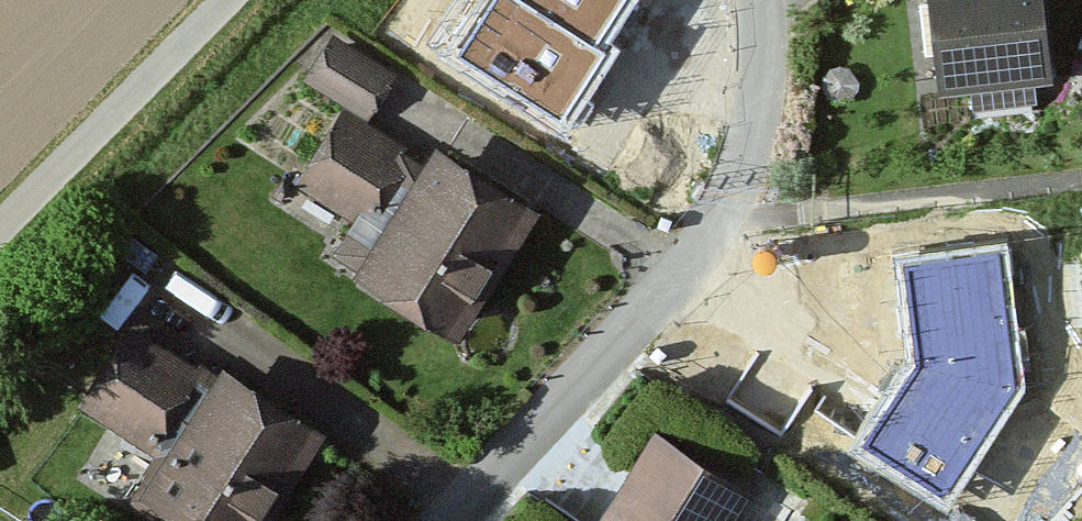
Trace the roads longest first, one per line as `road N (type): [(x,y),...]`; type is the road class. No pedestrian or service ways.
road 1 (residential): [(743,0),(747,103),(703,233),(602,361),(454,520)]
road 2 (track): [(0,222),(221,0)]

